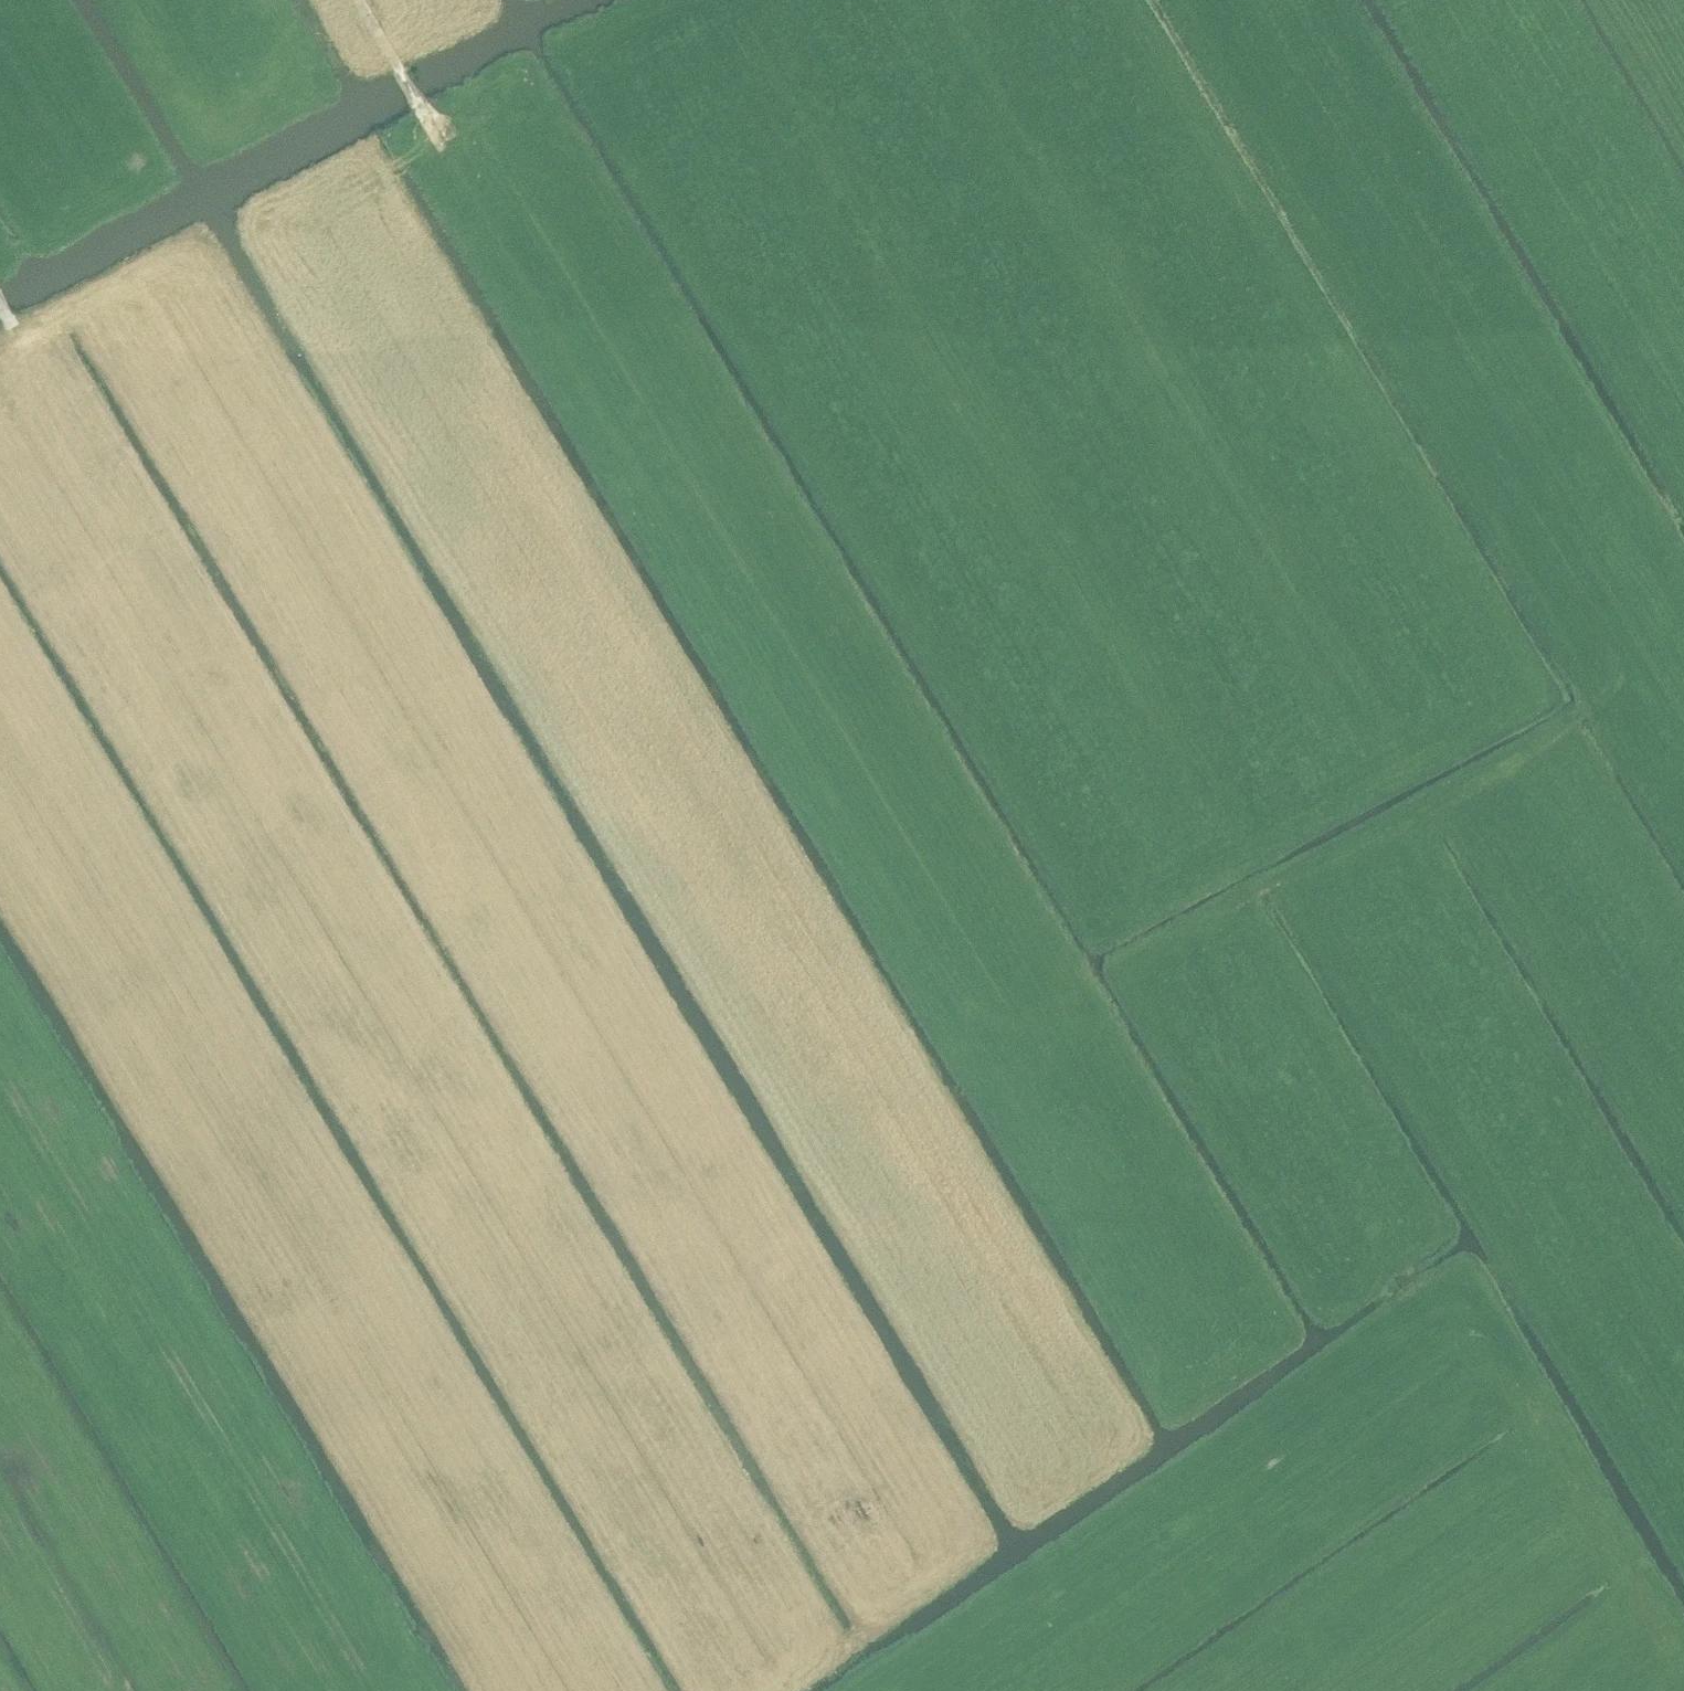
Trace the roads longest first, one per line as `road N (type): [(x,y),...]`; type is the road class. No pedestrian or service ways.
road 1 (track): [(1096,988),(1019,1021),(969,1003),(923,948),(357,0)]

